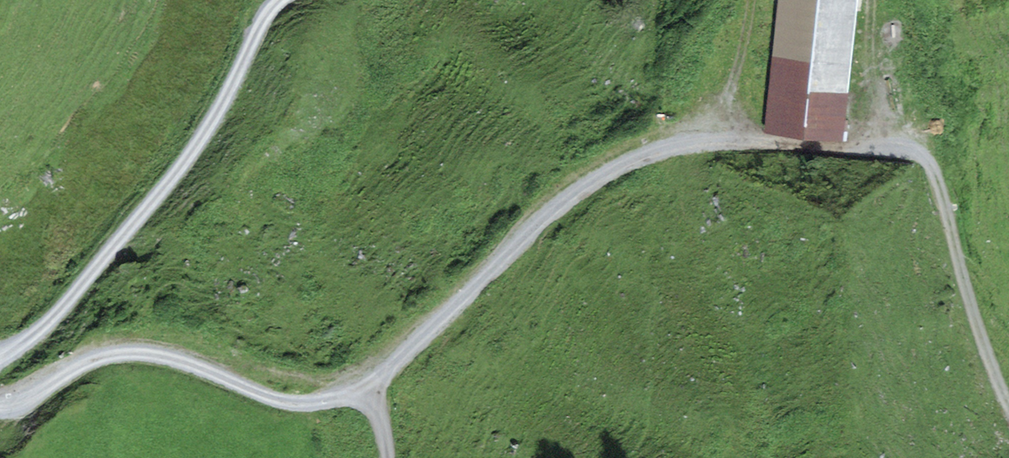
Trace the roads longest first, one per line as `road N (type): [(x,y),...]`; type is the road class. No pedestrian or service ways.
road 1 (track): [(368,389),(582,181),(648,149),(704,139),(884,143),(918,154),(930,168),(1008,408)]
road 2 (track): [(280,0),(184,163),(58,312),(0,361)]
road 3 (track): [(0,404),(91,360),(135,351),(297,404),(368,389)]
road 4 (track): [(704,139),(735,73),(752,0)]
road 5 (track): [(873,0),(870,81),(884,143)]

